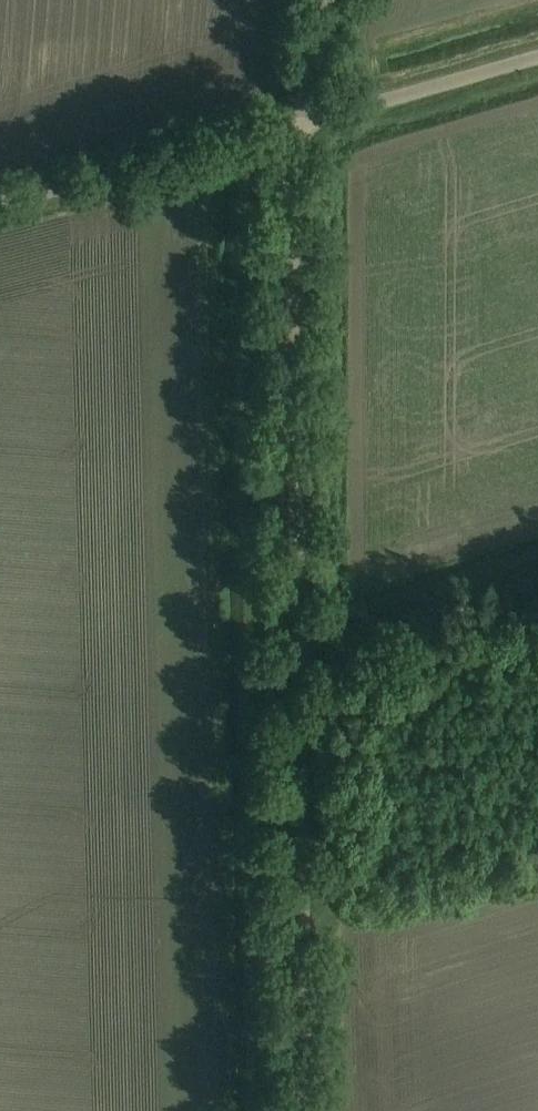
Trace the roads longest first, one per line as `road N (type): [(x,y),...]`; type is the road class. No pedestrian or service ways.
road 1 (unclassified): [(312,1110),(298,125),(537,58)]
road 2 (track): [(0,205),(298,125),(334,0)]

